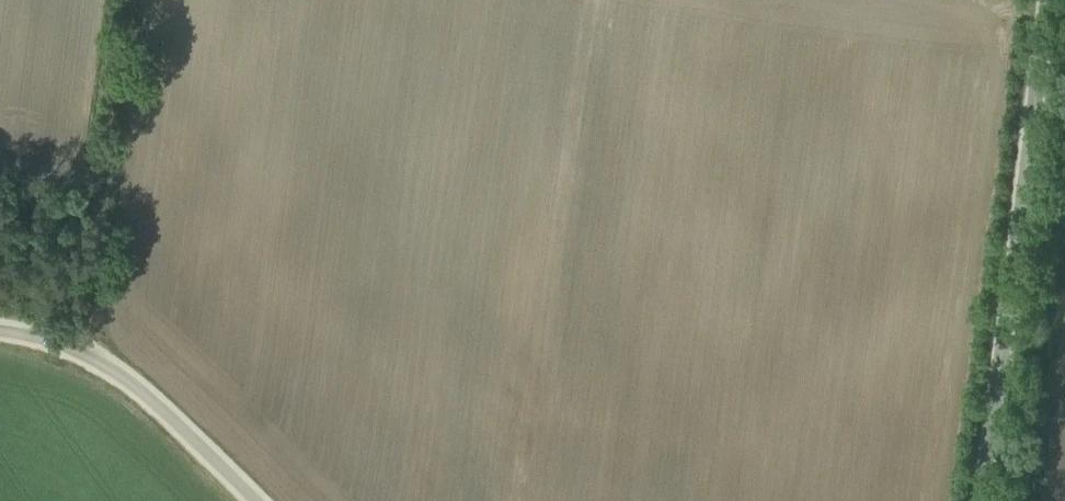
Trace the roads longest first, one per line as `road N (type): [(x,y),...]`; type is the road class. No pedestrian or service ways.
road 1 (unclassified): [(984,500),(1053,0)]
road 2 (track): [(81,351),(126,0)]
road 3 (unclassified): [(249,500),(131,384),(81,351),(0,332)]

